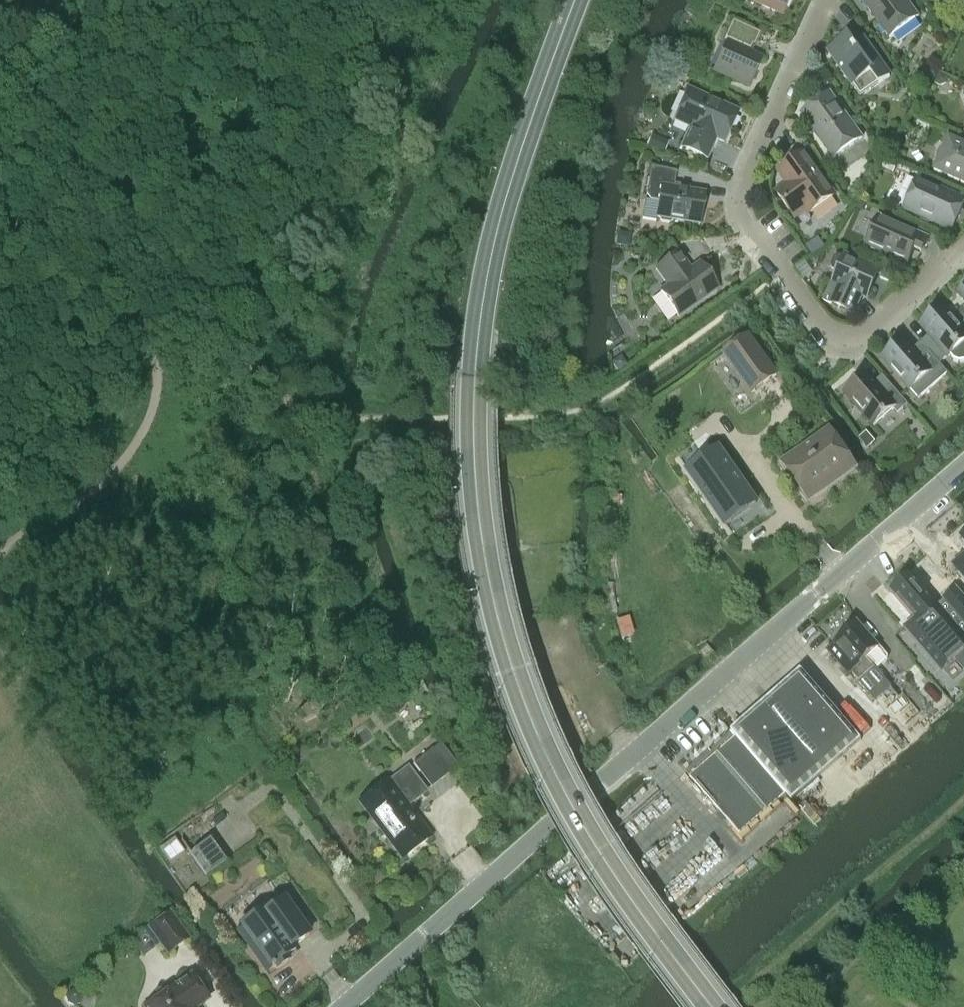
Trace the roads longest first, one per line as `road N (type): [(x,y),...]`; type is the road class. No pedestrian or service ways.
road 1 (secondary): [(710,1006),(640,917),(561,789),(510,669),(481,542),(472,426),(485,299),(521,147),(574,0)]
road 2 (unclassified): [(345,1006),(963,468)]
road 3 (residential): [(963,253),(869,346),(854,351),(833,340),(750,225),(756,177),(835,0)]

